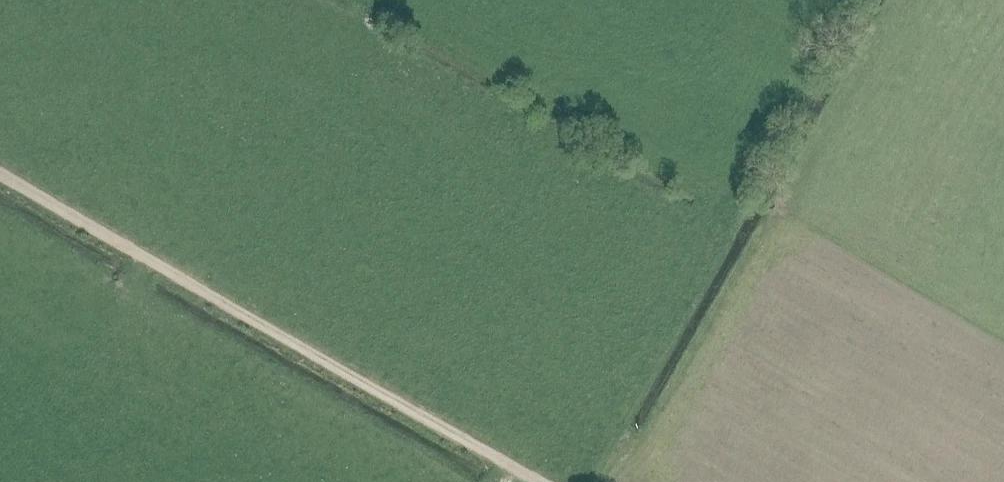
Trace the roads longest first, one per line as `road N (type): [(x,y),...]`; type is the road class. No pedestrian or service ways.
road 1 (track): [(0,171),(539,481)]

